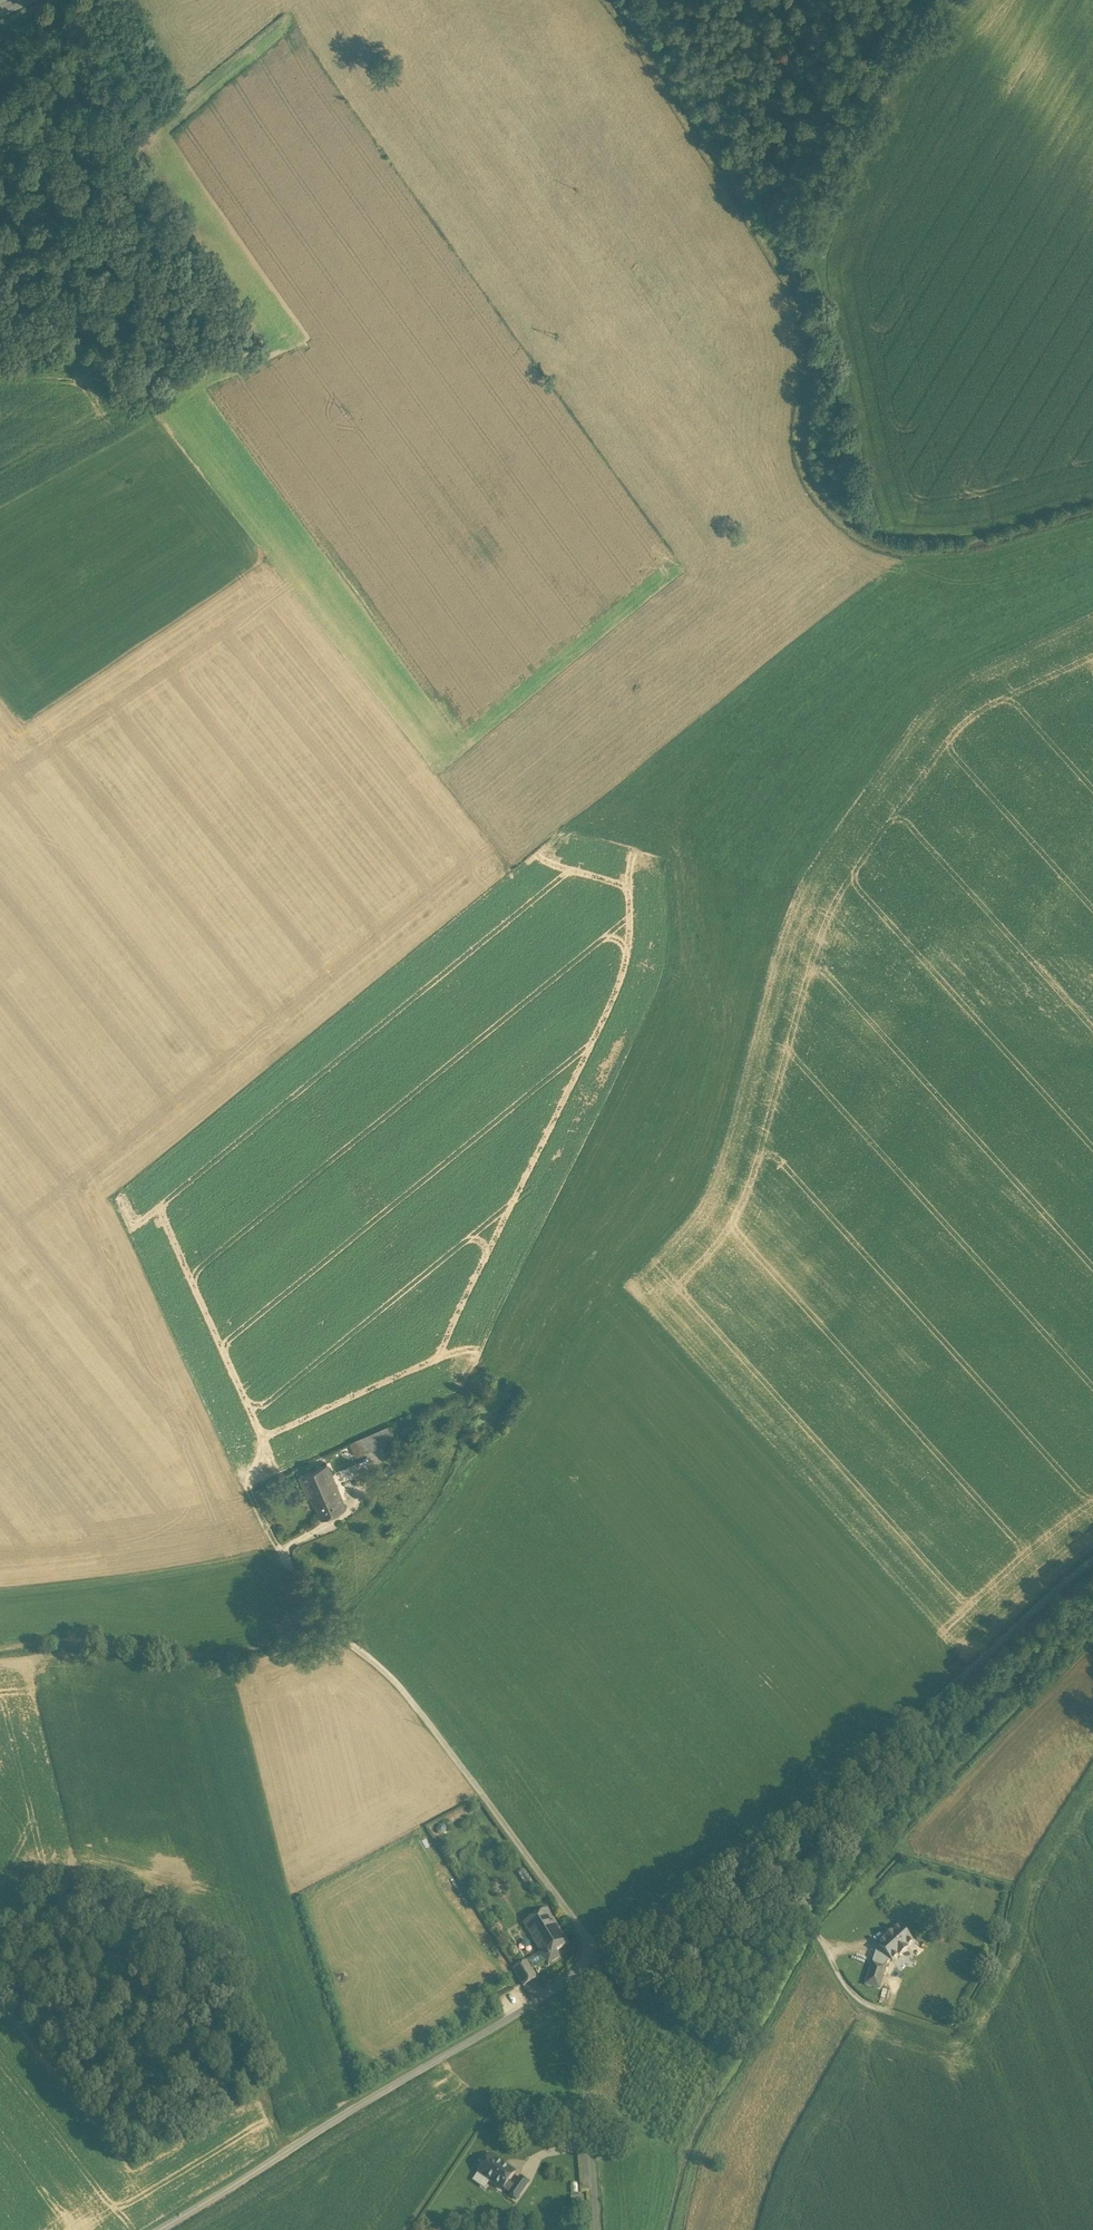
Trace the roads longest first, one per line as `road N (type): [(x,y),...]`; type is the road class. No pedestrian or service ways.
road 1 (unclassified): [(1092,1563),(761,1853),(576,1970)]
road 2 (unclassified): [(576,1970),(159,2229)]
road 3 (unclassified): [(596,2229),(576,1970)]

